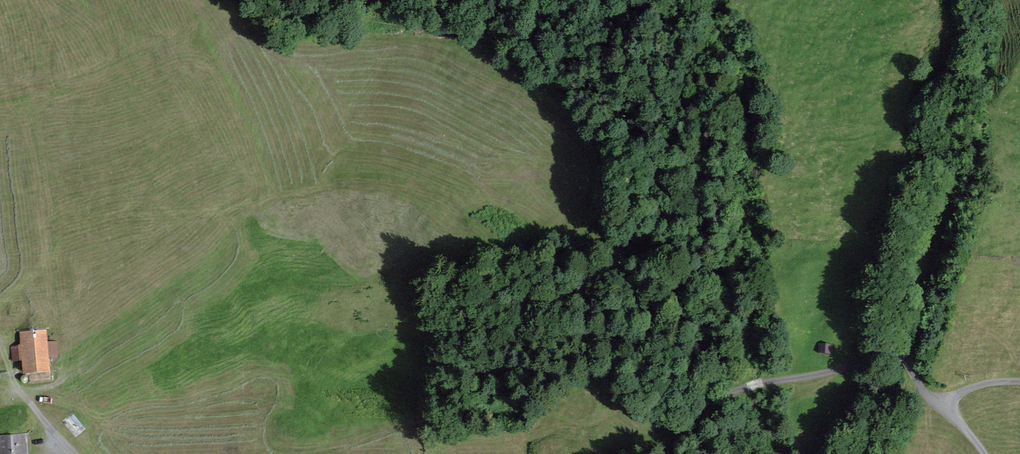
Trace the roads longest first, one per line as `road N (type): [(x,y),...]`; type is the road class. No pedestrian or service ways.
road 1 (track): [(664,453),(705,403),(885,353),(903,357),(926,394),(953,404)]
road 2 (track): [(0,345),(10,374),(76,453)]
road 3 (unclassified): [(1019,381),(956,396),(957,418),(985,453)]

